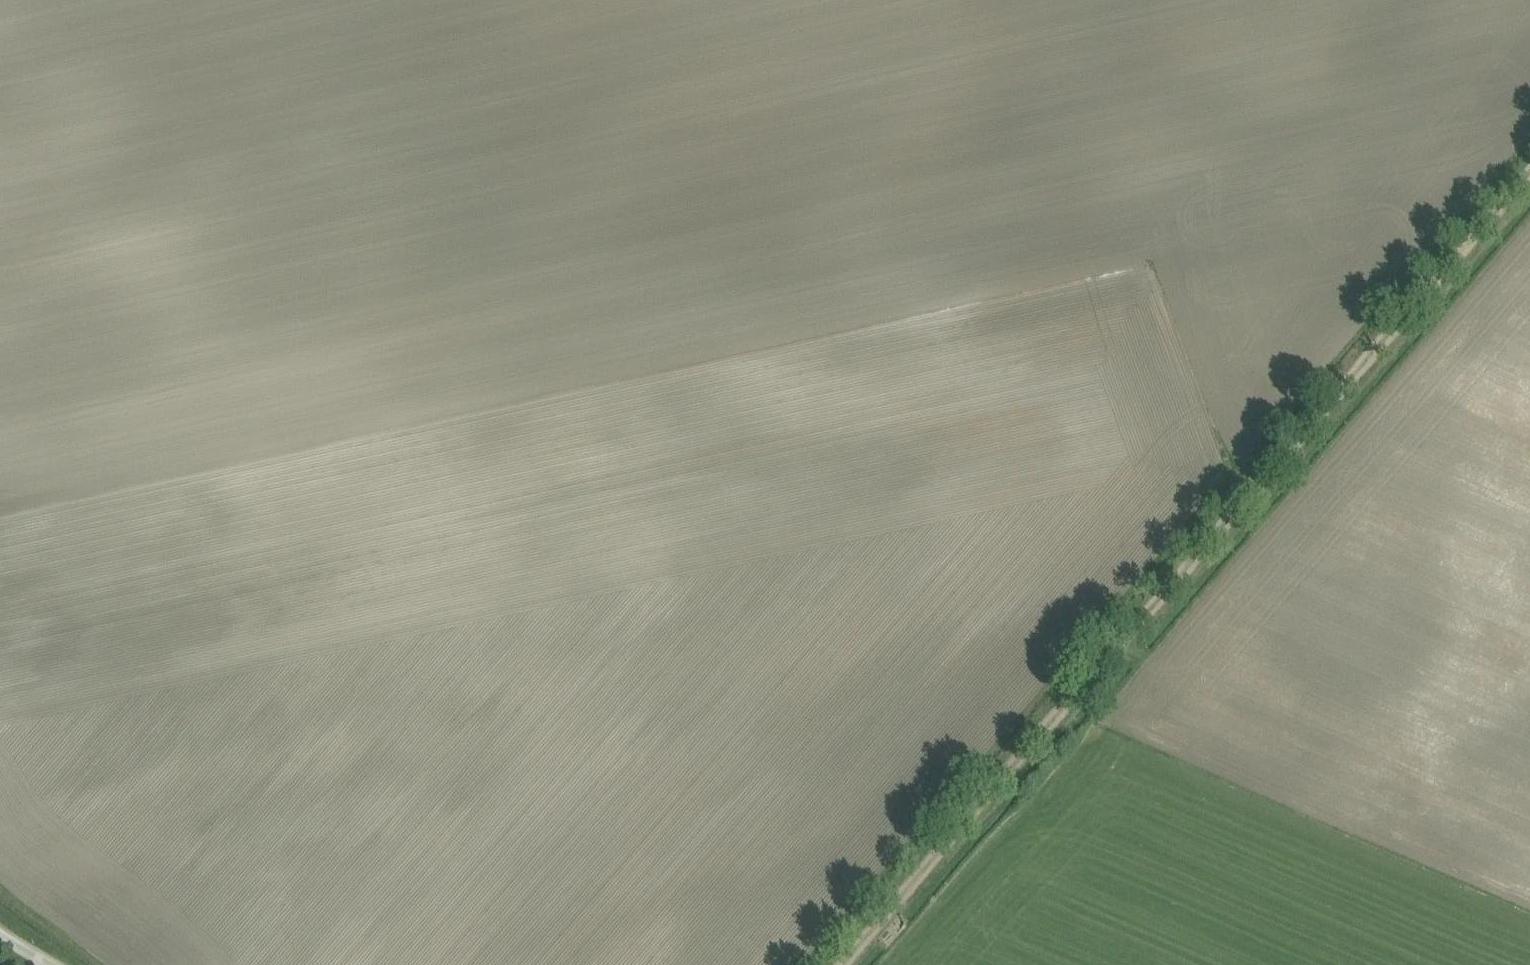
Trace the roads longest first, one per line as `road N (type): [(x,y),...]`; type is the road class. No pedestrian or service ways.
road 1 (track): [(848,964),(1529,175)]

